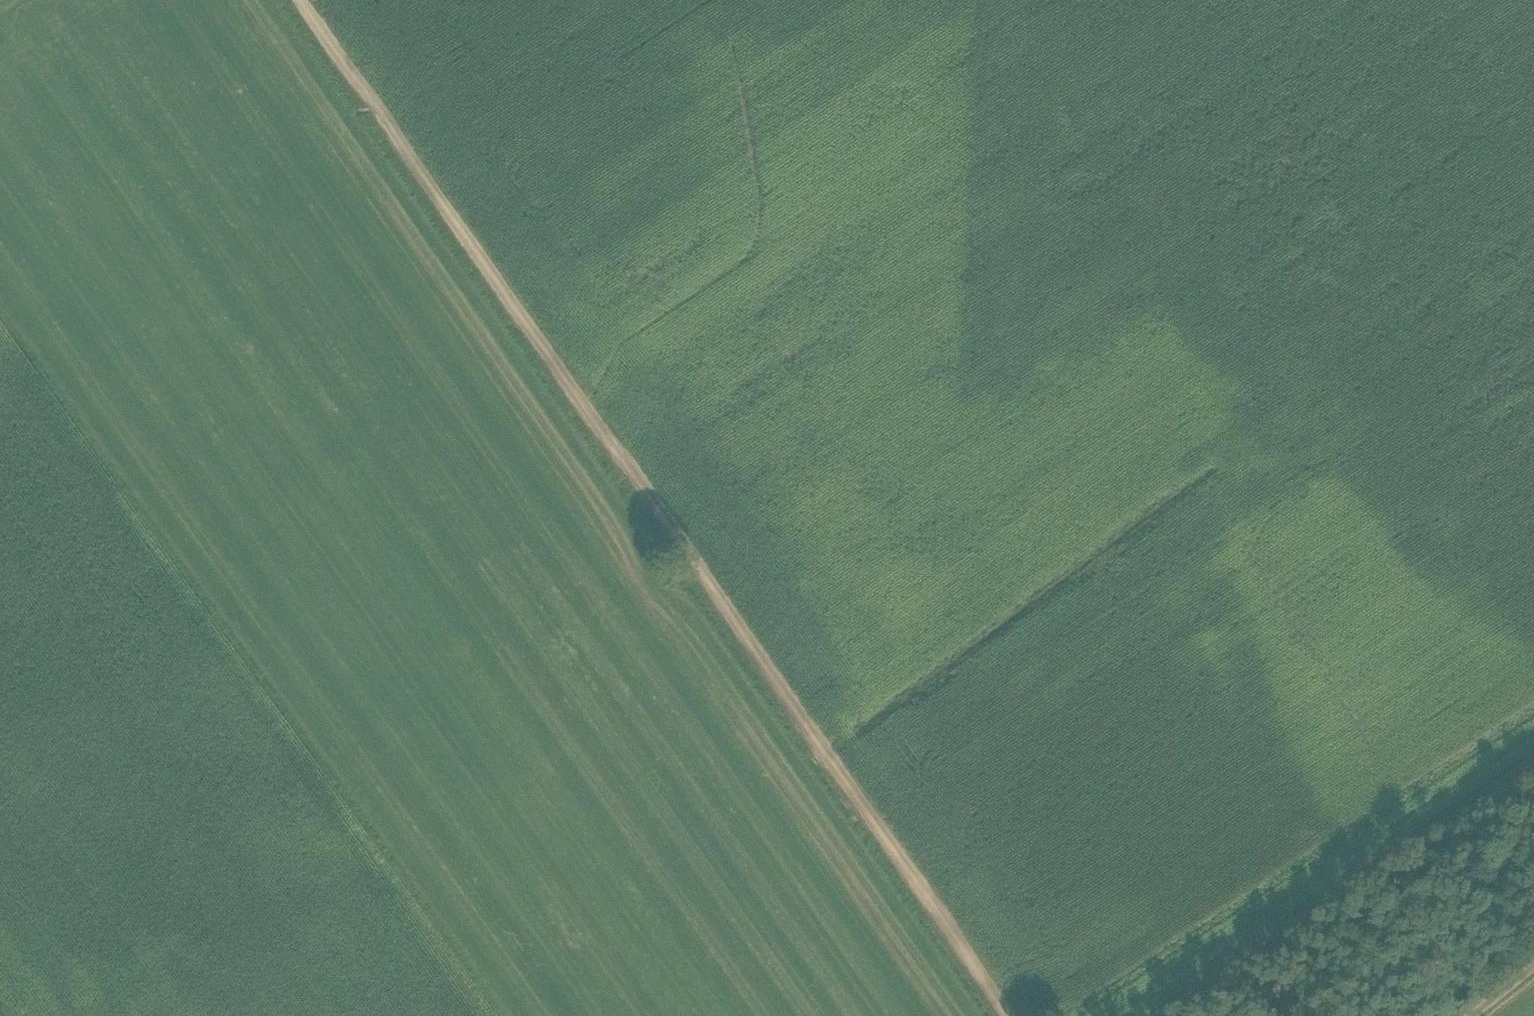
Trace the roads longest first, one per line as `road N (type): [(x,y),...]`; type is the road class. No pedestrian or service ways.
road 1 (track): [(1005,1015),(295,0)]

